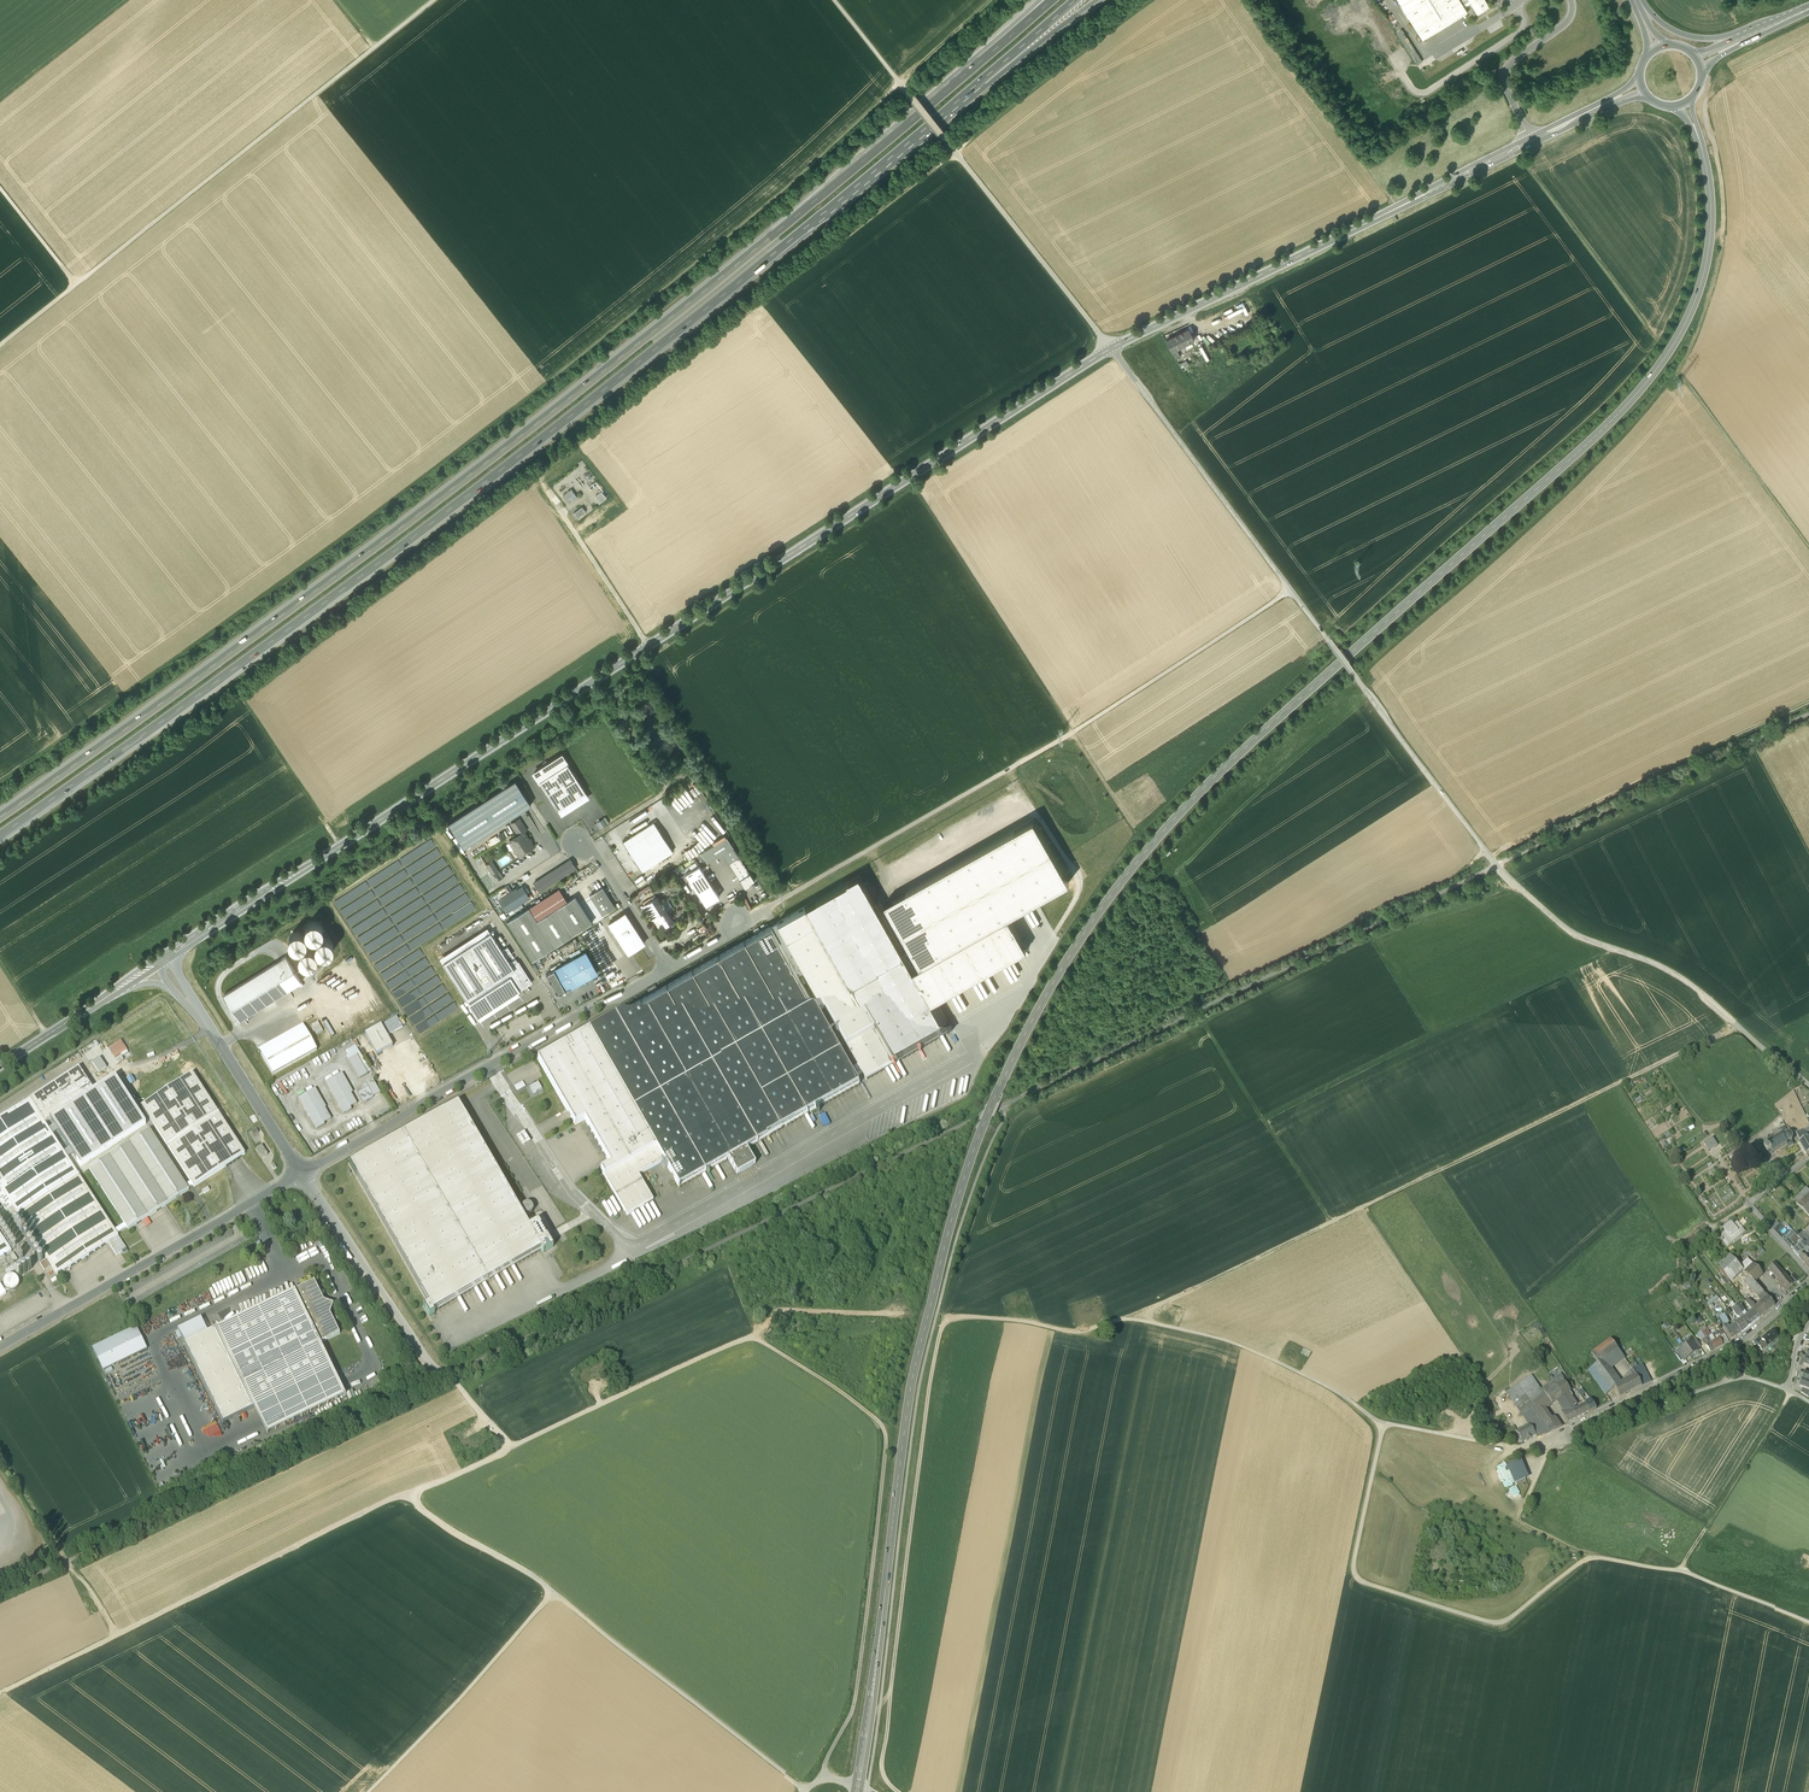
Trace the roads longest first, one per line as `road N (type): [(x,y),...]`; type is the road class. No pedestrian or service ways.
road 1 (secondary): [(860,1791),(933,1297),(957,1204),(1020,1035),(1072,948),(1164,834),(1293,708),(1572,464),(1649,385),(1687,319),(1710,236),(1708,180),(1684,104)]
road 2 (motorway): [(980,61),(503,451),(0,818)]
road 3 (motorway): [(0,836),(512,463),(978,85)]
road 4 (track): [(0,785),(580,359),(771,201),(899,81)]
road 5 (secondary): [(1110,349),(162,960)]
road 6 (track): [(0,1693),(393,1499),(511,1456),(754,1340)]
road 7 (track): [(1735,1022),(1123,1324)]
road 8 (track): [(1593,1564),(1517,1522),(1553,1440),(1522,1447),(1377,1425),(1261,1362),(1148,1328),(1123,1324),(1088,1339)]
road 9 (track): [(1382,1426),(1353,1582),(1360,1593),(1501,1636),(1593,1564),(1686,1578),(1808,1632)]
road 10 (unclassified): [(1497,866),(1110,349)]
road 11 (track): [(1294,595),(1071,733),(739,921)]
road 12 (secondary): [(1641,88),(1110,349)]
road 13 (track): [(0,345),(433,0)]
road 14 (track): [(754,1340),(887,1449),(855,1719),(827,1772),(828,1788)]
road 15 (track): [(888,1791),(884,1775),(941,1339),(955,1320)]
road 16 (unclassified): [(301,1173),(670,969)]
road 17 (unclassified): [(0,1347),(301,1173)]
road 18 (track): [(1110,349),(901,83)]
road 19 (unclassified): [(1497,866),(1561,926),(1691,985),(1765,1048)]
road 20 (track): [(796,1791),(553,1608)]
road 21 (residential): [(1808,1280),(1730,1344),(1553,1440)]
road 22 (track): [(553,1608),(369,1791)]
road 23 (track): [(1244,0),(1397,208)]
road 24 (unclassified): [(449,1375),(433,1365),(301,1173)]
road 25 (track): [(955,152),(1151,0)]
road 26 (residential): [(1789,1390),(1737,1379),(1553,1440)]
road 27 (track): [(1329,1223),(1203,1023)]
road 28 (track): [(0,1458),(117,1636)]
road 29 (unclassified): [(301,1173),(187,995)]
road 30 (track): [(648,646),(546,491)]
road 31 (track): [(553,1608),(407,1496)]
road 32 (residential): [(1808,1158),(1749,1203),(1808,1273)]
road 33 (track): [(898,1315),(774,1310),(754,1340)]
road 34 (unclassified): [(670,969),(598,860),(576,844)]
road 35 (motorway): [(978,85),(1098,0)]
road 36 (secondary): [(118,989),(0,1067)]
road 37 (track): [(955,1320),(1088,1339)]
road 38 (motorway): [(978,85),(1076,0)]
road 39 (track): [(901,83),(993,0)]
road 40 (track): [(0,187),(77,284)]
road 41 (primary): [(1751,35),(1690,36),(1642,0)]

